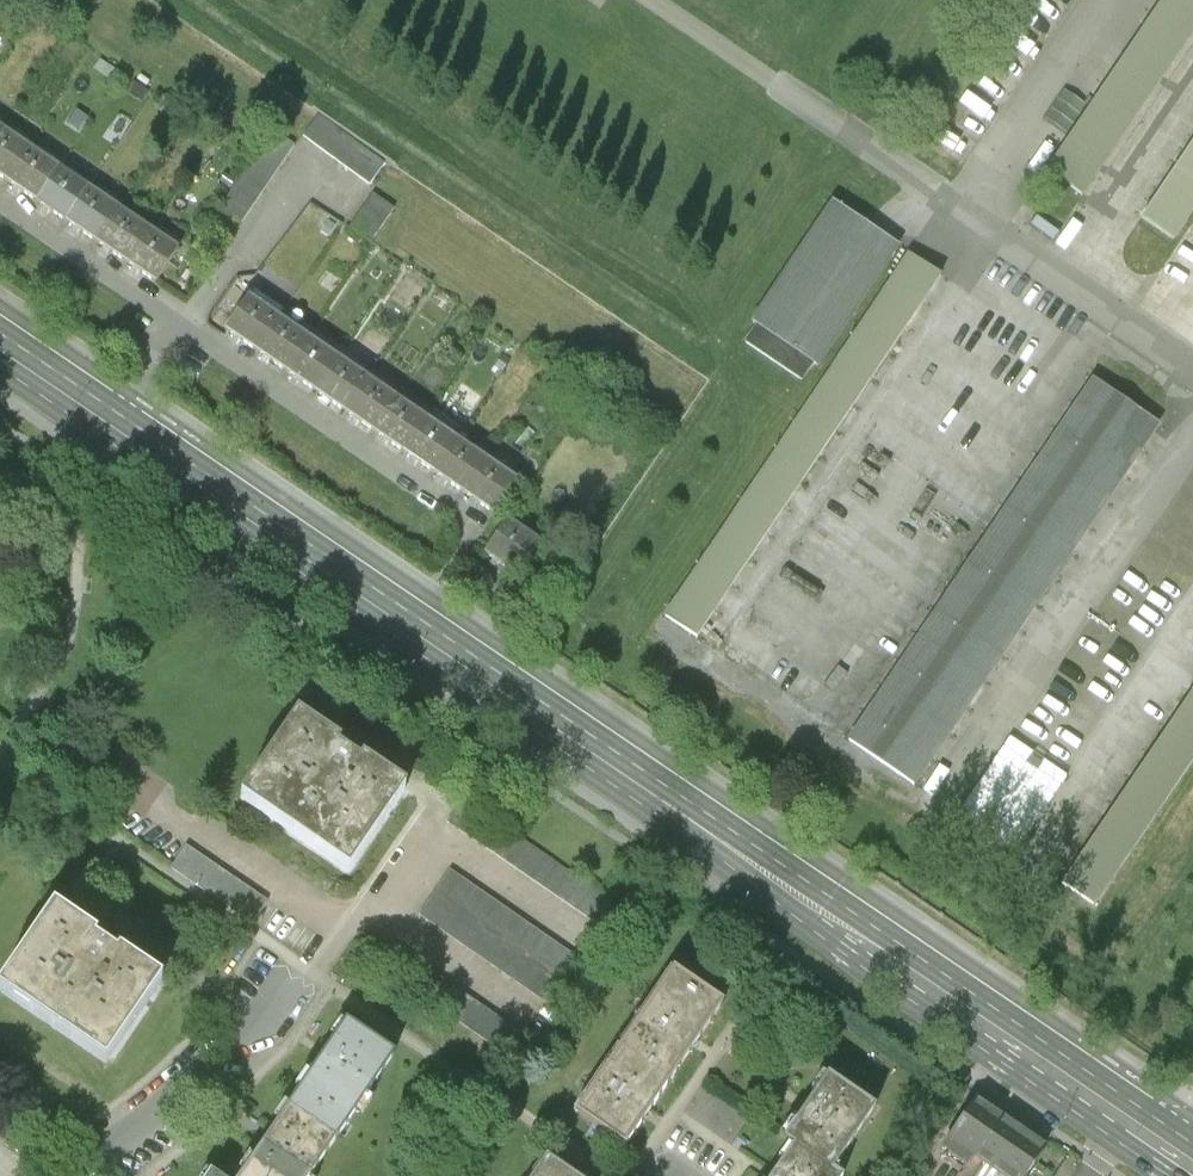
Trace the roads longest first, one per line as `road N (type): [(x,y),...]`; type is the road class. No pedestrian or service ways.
road 1 (primary): [(0,340),(524,697),(815,909),(1192,1155)]
road 2 (residential): [(80,1175),(212,1077),(317,975)]

